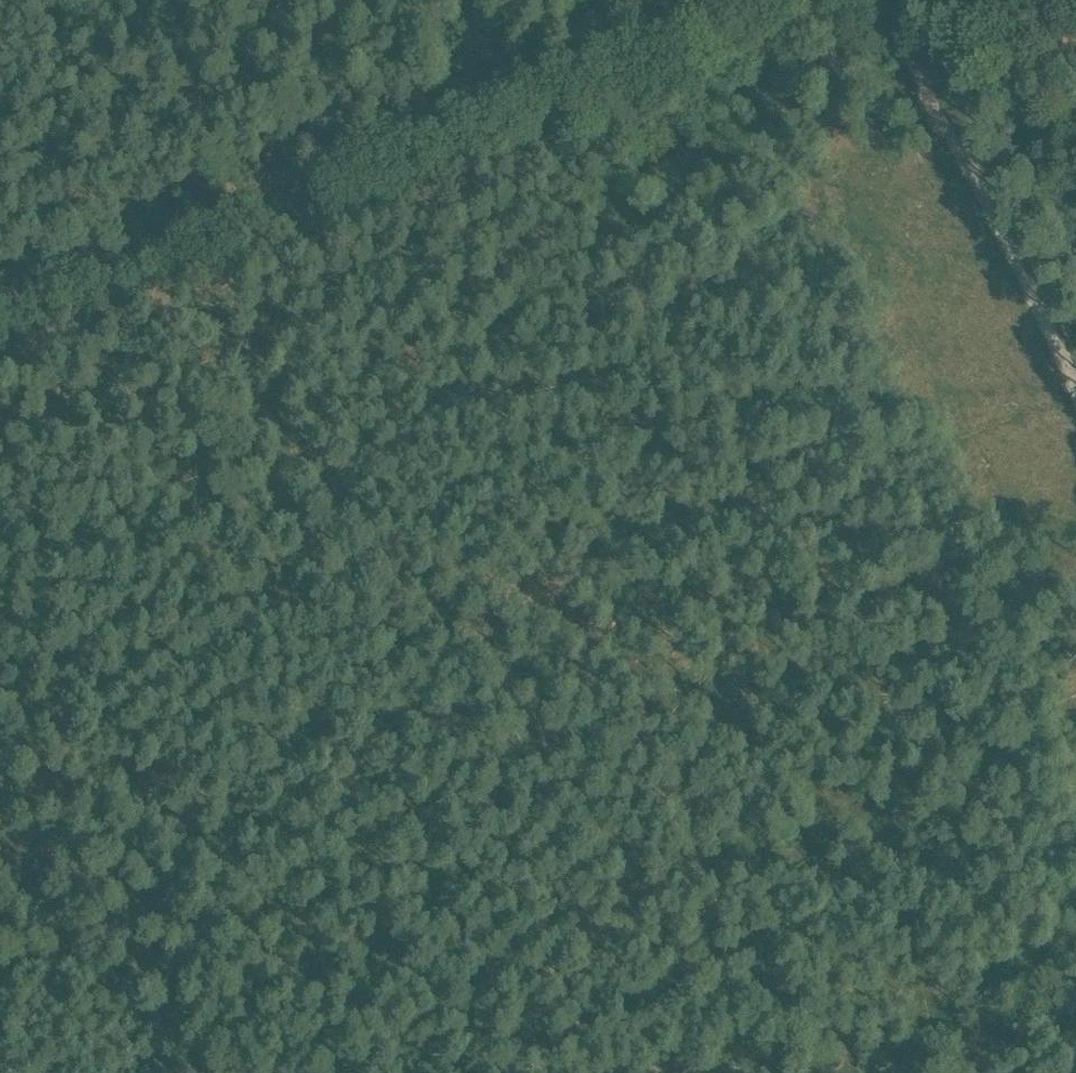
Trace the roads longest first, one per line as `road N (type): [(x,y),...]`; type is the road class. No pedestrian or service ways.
road 1 (unclassified): [(0,322),(758,0)]
road 2 (track): [(1075,395),(890,0)]
road 3 (track): [(949,0),(965,58),(1075,291)]

